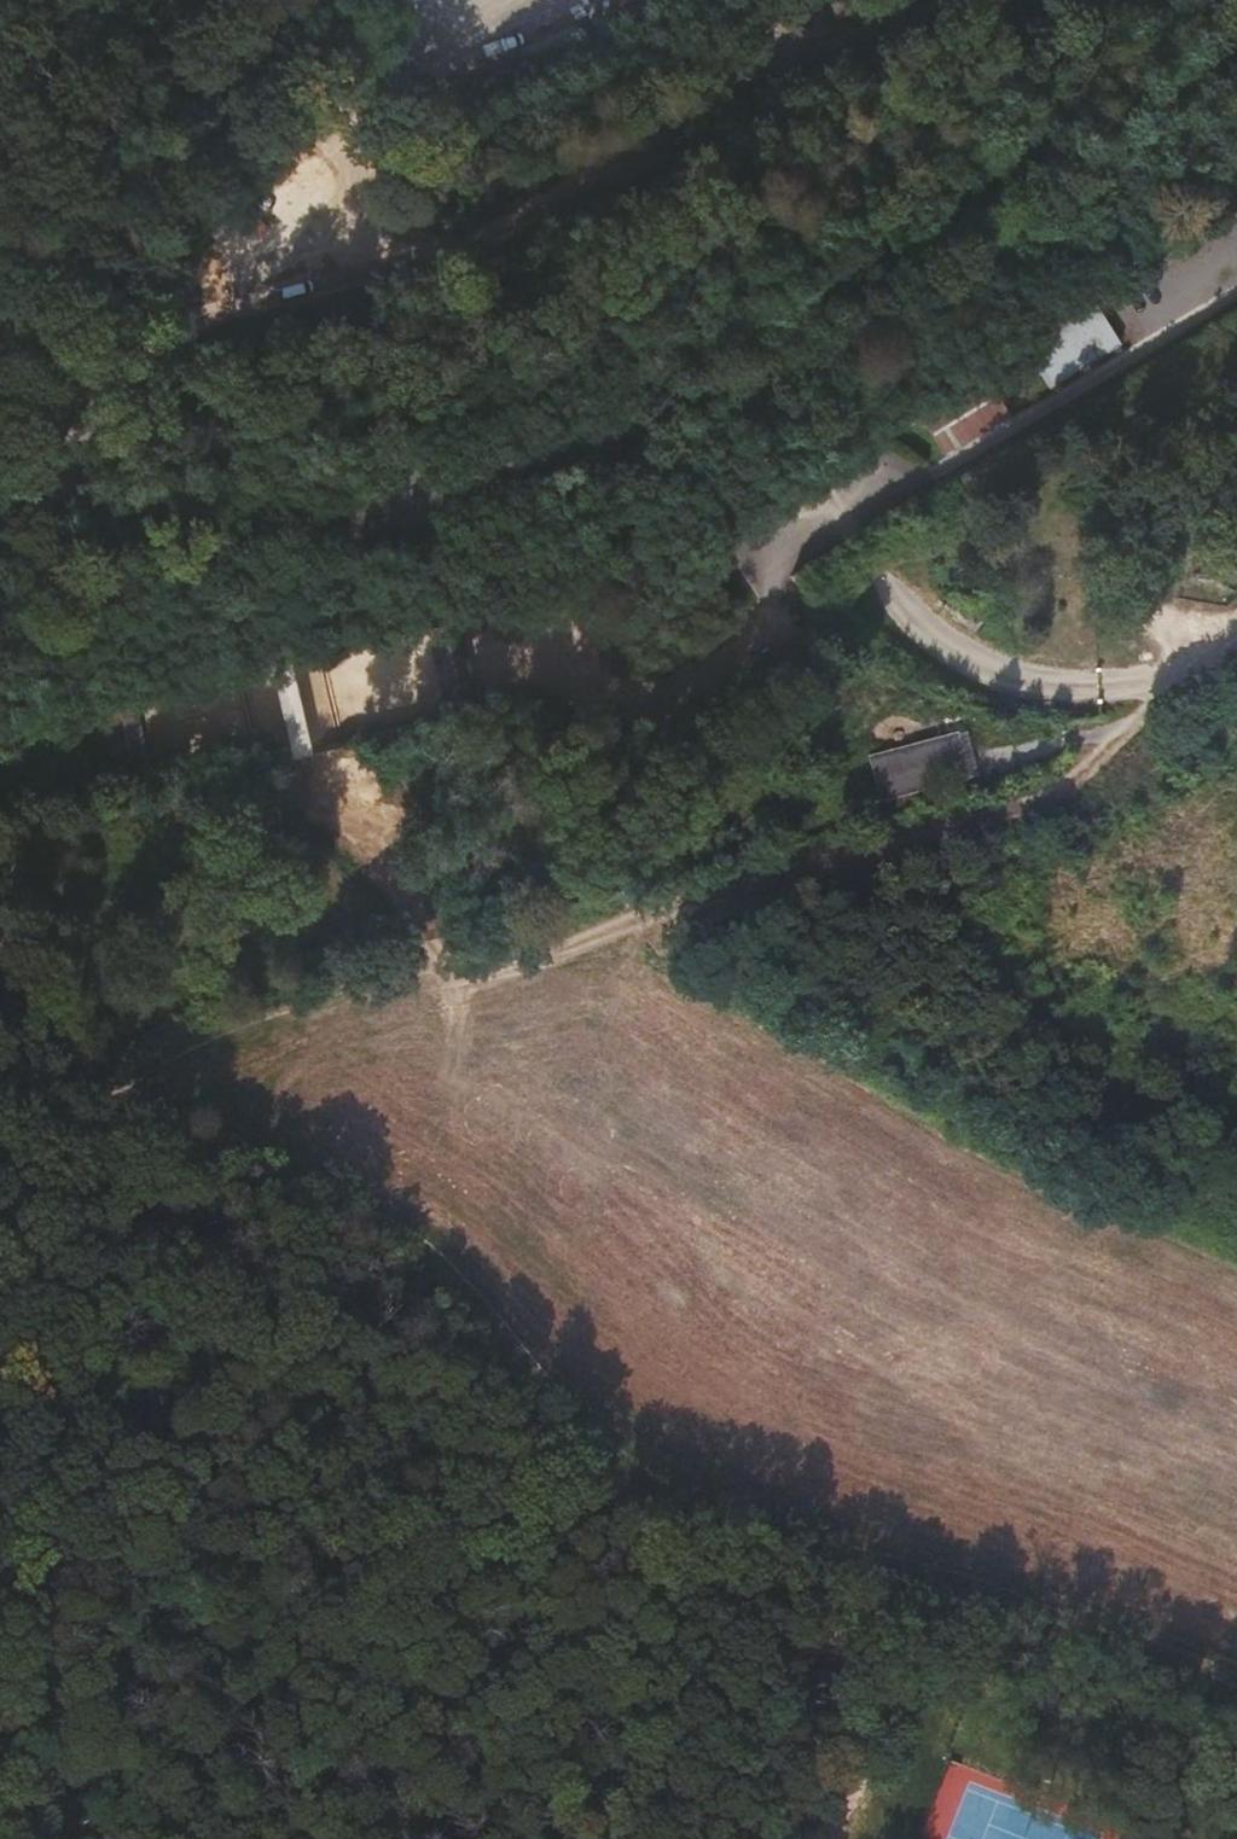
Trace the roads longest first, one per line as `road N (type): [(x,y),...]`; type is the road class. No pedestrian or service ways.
road 1 (track): [(61,1076),(402,984),(963,802),(1080,772),(1190,675)]

